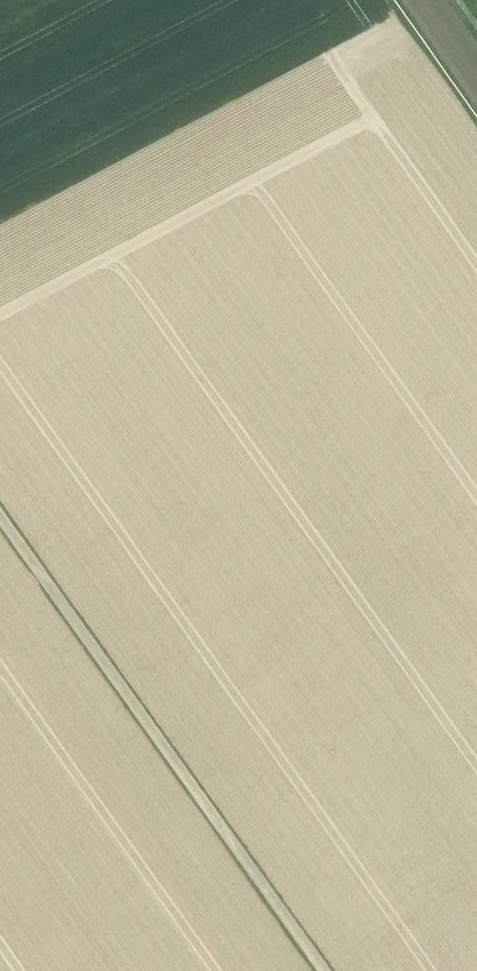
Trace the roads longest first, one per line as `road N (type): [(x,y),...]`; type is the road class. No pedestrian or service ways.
road 1 (track): [(318,970),(0,531)]

